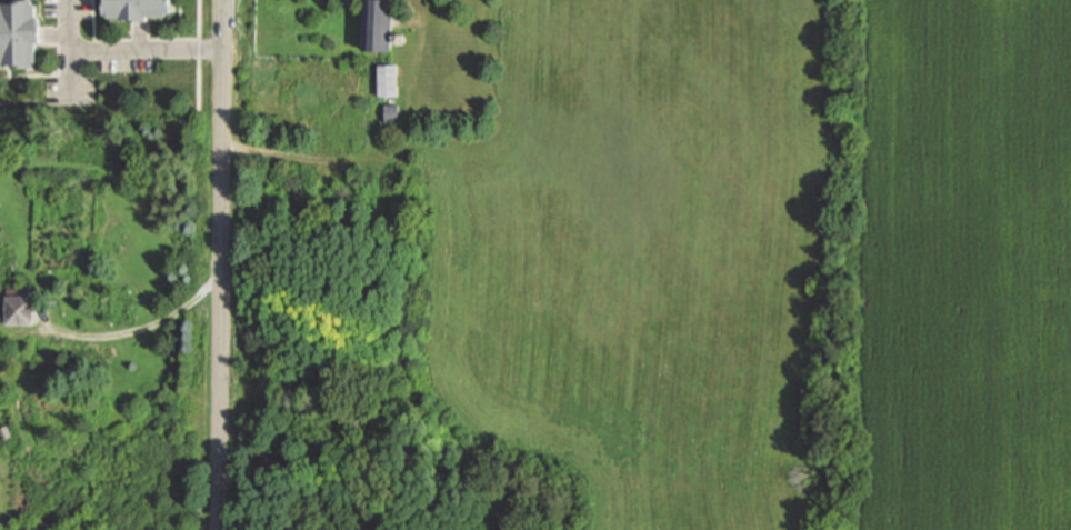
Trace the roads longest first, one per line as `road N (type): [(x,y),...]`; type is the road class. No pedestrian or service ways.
road 1 (residential): [(223,0),(218,529)]

